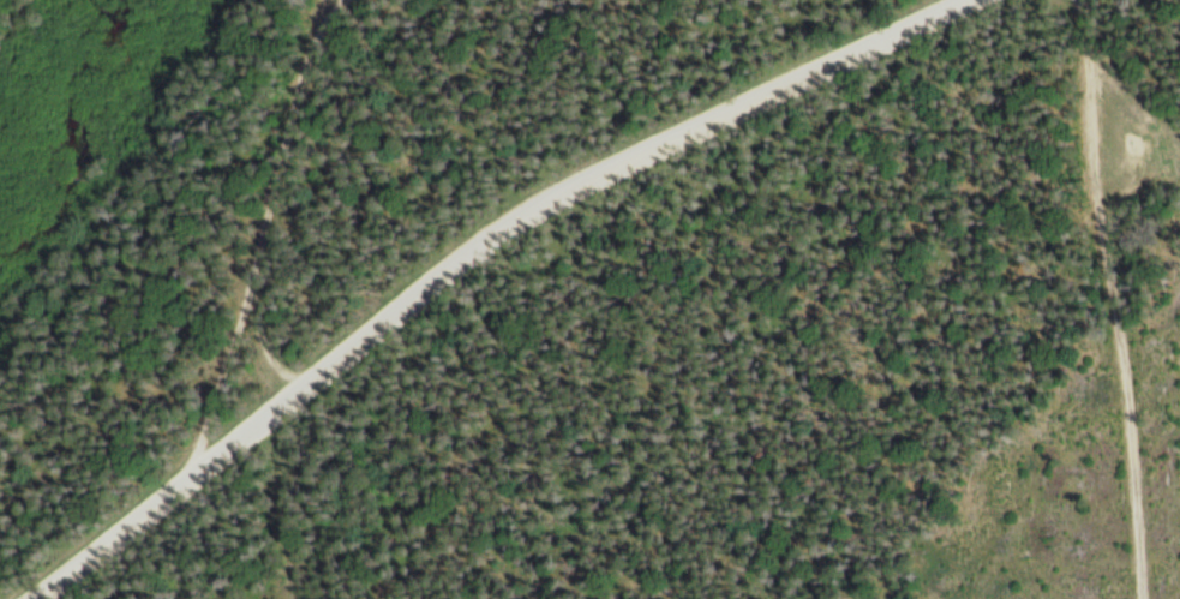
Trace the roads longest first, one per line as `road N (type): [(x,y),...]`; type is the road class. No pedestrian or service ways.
road 1 (tertiary): [(970,0),(519,214),(40,598)]
road 2 (track): [(1059,0),(1073,71),(1086,262),(1136,450),(1139,598)]
road 3 (track): [(271,409),(246,340),(247,259),(271,161),(321,30),(349,0)]

